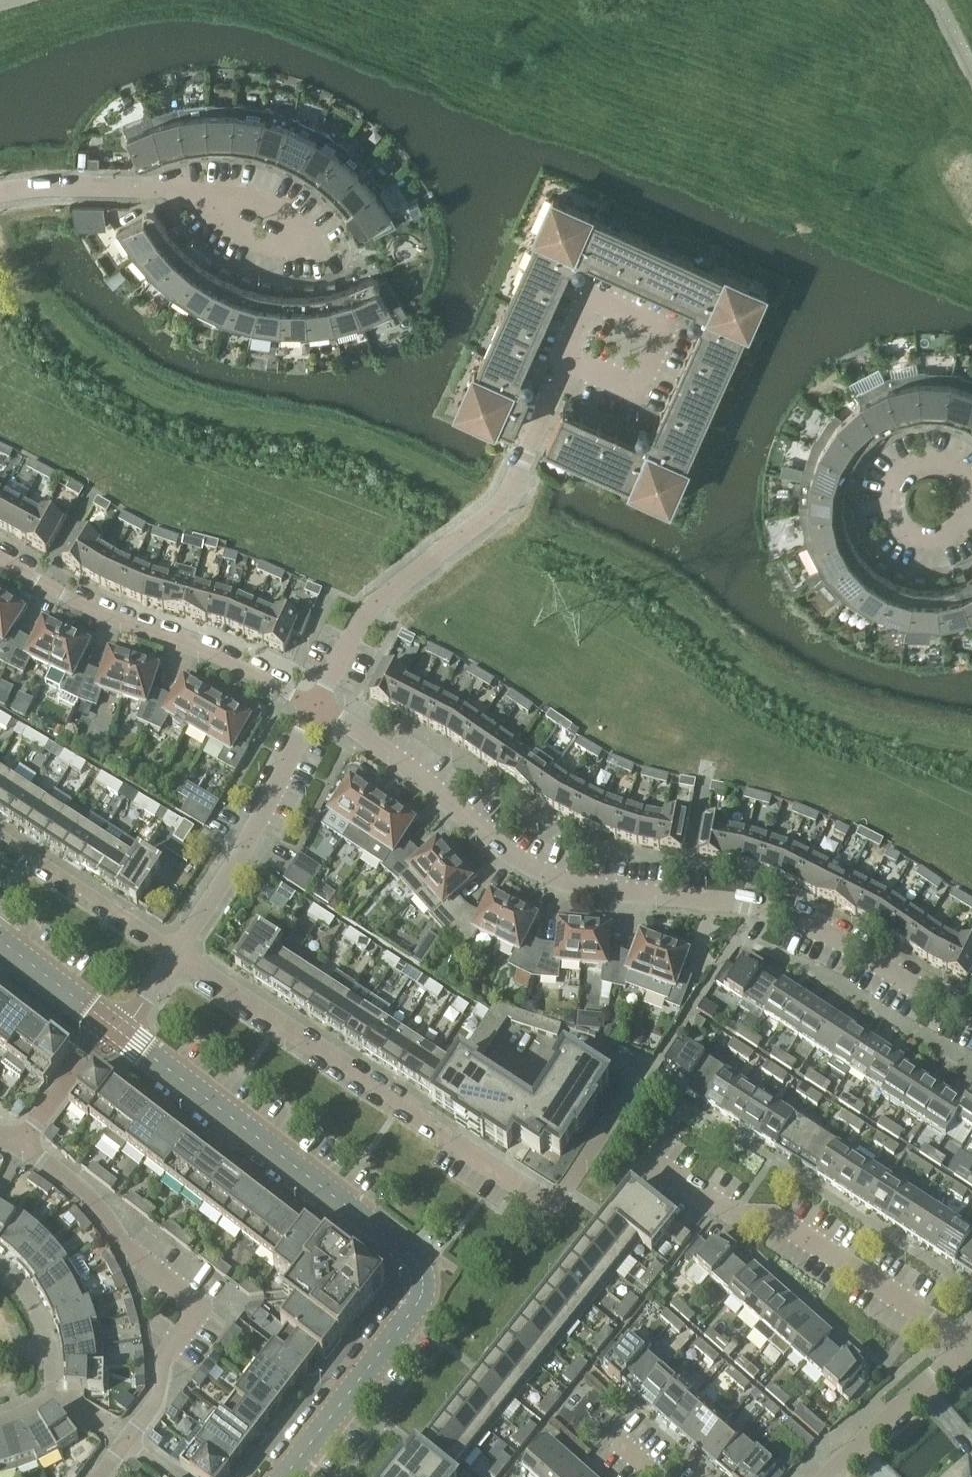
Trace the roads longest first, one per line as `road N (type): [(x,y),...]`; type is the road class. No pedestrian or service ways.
road 1 (residential): [(971,1016),(778,914),(564,886),(500,848),(391,754),(316,708)]
road 2 (tertiary): [(124,1032),(397,1236),(428,1283),(411,1321),(292,1476)]
road 3 (residential): [(641,1073),(548,1205),(176,953)]
road 4 (residential): [(316,708),(376,598),(484,522),(513,485),(568,362)]
road 5 (residential): [(22,1145),(88,1196),(130,1250),(201,1310),(169,1360),(166,1399),(131,1443)]
road 6 (residential): [(963,1349),(777,1218),(735,1215),(647,1152)]
road 7 (residential): [(0,563),(316,708)]
road 8 (residential): [(176,953),(316,708)]
road 9 (residential): [(188,199),(261,247),(319,247),(278,205),(210,191)]
road 10 (residential): [(965,516),(967,488),(951,467),(924,460),(900,472),(889,497),(897,523),(933,539),(958,527)]
road 11 (residential): [(568,362),(595,300),(667,330),(640,393)]
road 12 (residential): [(176,953),(0,834)]
road 13 (residential): [(0,200),(131,190),(188,199)]
road 14 (residential): [(963,1349),(828,1476)]
road 15 (residential): [(22,1145),(112,1023)]
road 16 (tertiary): [(0,939),(112,1023)]

